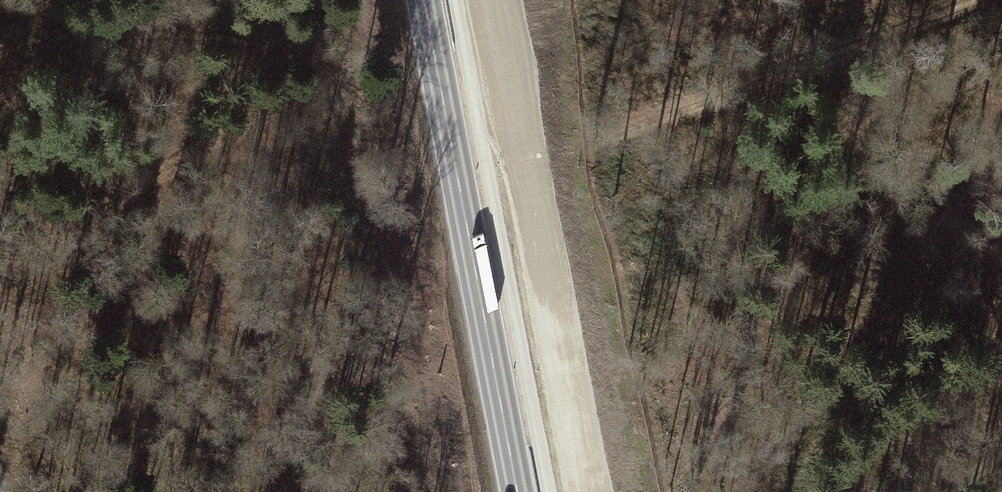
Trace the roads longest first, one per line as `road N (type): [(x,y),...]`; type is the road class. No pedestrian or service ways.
road 1 (track): [(488,176),(985,0)]
road 2 (primary): [(517,491),(424,0)]

